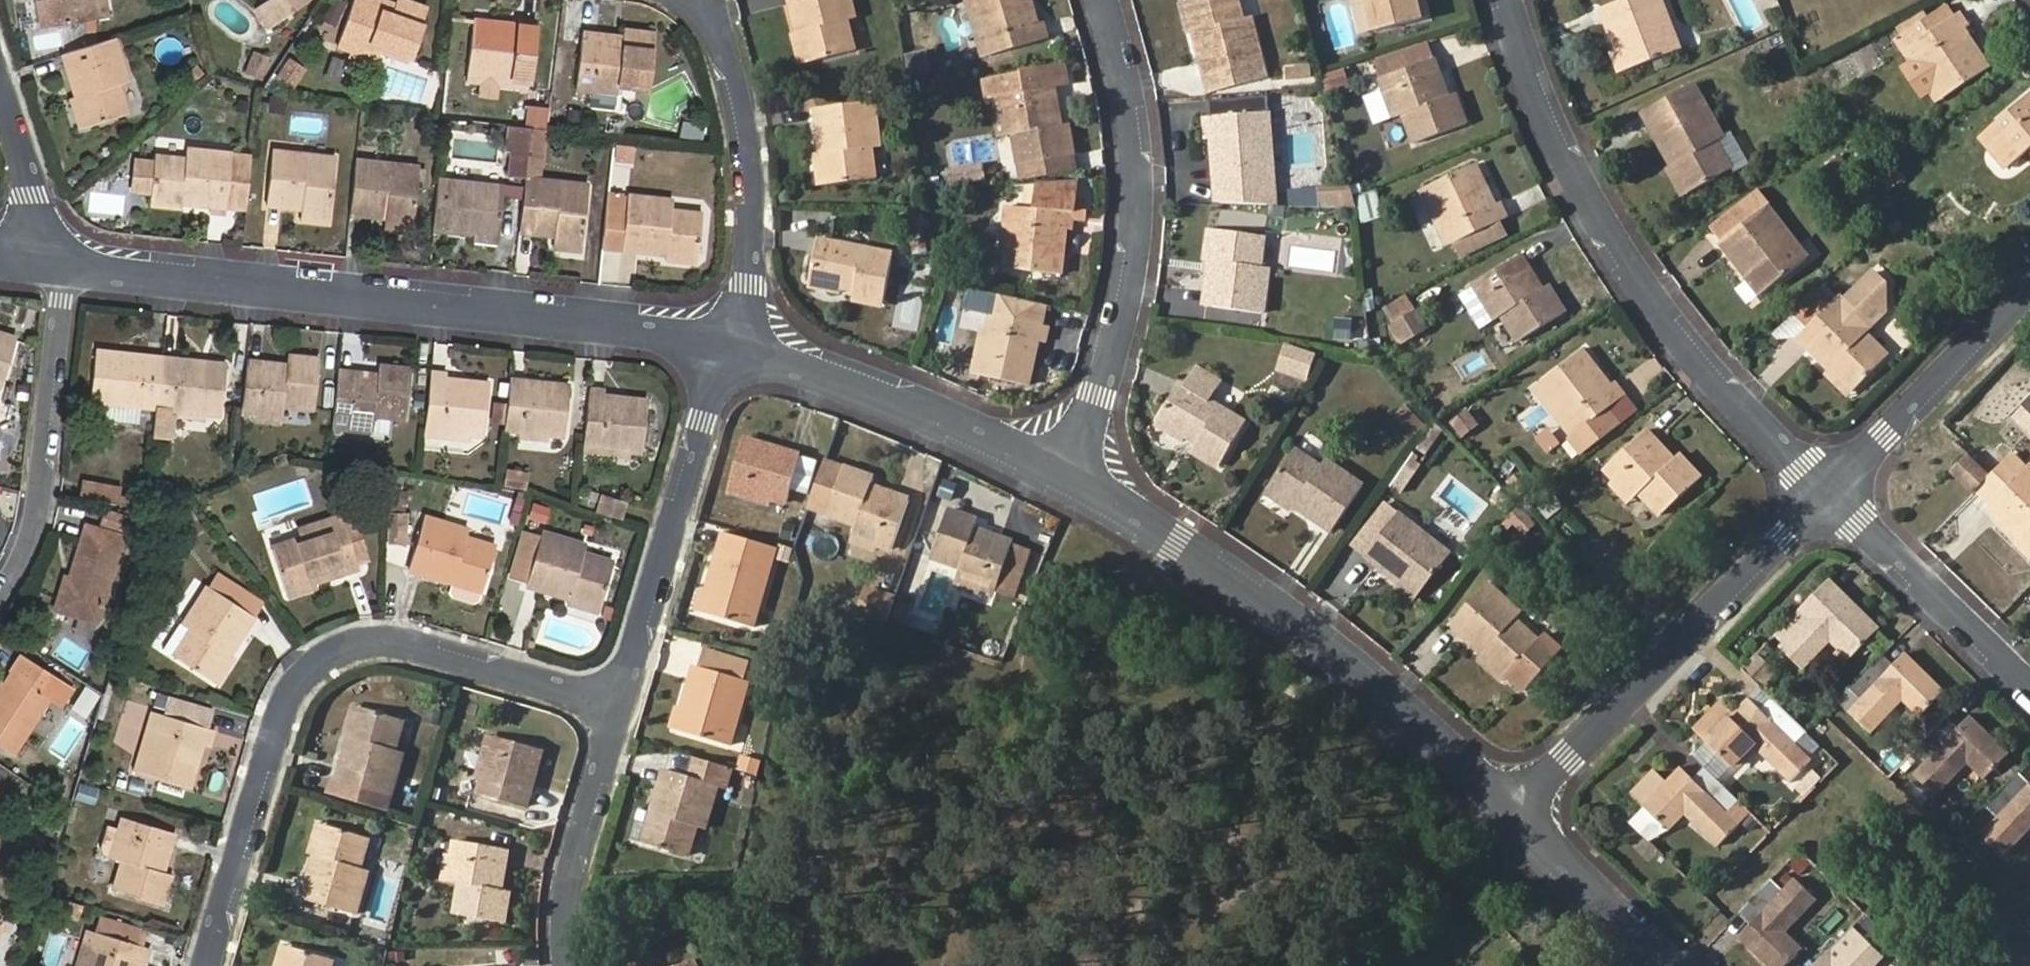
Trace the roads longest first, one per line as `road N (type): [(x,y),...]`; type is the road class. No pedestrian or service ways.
road 1 (tertiary): [(733,345),(646,322),(460,302),(429,309),(285,295),(242,279),(65,262)]
road 2 (residential): [(1511,0),(1569,158),(1660,310),(1830,493)]
road 3 (tertiary): [(1503,814),(1303,624),(1077,480)]
road 4 (residential): [(1077,480),(1137,319),(1153,137),(1117,0)]
road 5 (residential): [(1503,814),(1830,493)]
road 6 (residential): [(207,965),(283,699),(308,664),(341,646),(379,641)]
road 7 (residential): [(733,345),(611,706)]
road 8 (tertiary): [(1077,480),(733,345)]
road 9 (residential): [(65,262),(54,498),(0,612)]
road 10 (residential): [(733,345),(754,288),(742,64),(714,0)]
road 11 (residential): [(1830,493),(2029,289)]
road 12 (residential): [(1830,493),(2029,687)]
road 13 (residential): [(611,706),(567,914),(569,965)]
road 14 (residential): [(379,641),(611,706)]
road 15 (tertiary): [(1663,965),(1503,814)]
road 16 (residential): [(42,261),(39,198),(0,84)]

